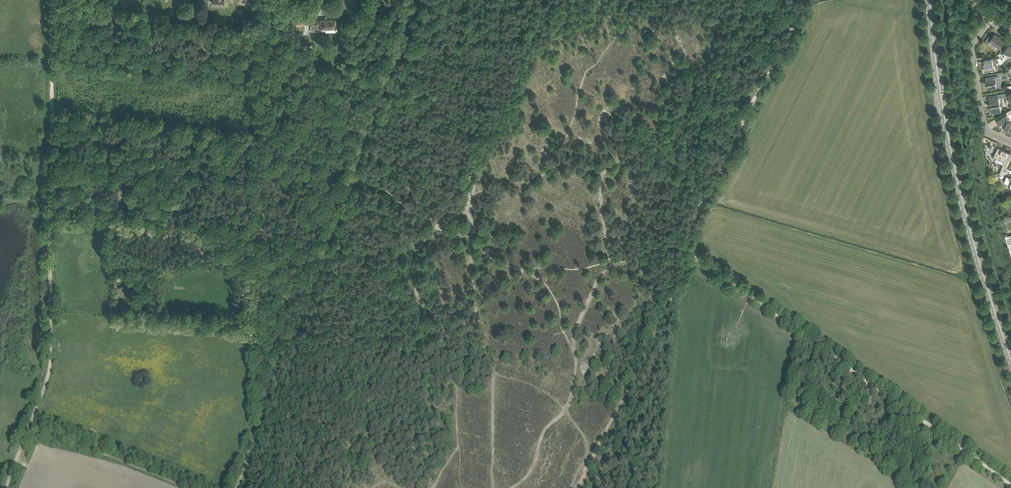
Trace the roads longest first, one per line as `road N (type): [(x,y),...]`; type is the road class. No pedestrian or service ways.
road 1 (track): [(1010,484),(696,257)]
road 2 (secondary): [(1010,359),(957,177),(930,0)]
road 3 (track): [(696,257),(689,227),(791,29),(792,0)]
road 4 (track): [(30,424),(50,367),(50,207)]
road 5 (track): [(696,257),(596,452)]
road 6 (track): [(50,207),(51,0)]
road 7 (residential): [(1010,143),(986,132),(971,47),(993,17)]

